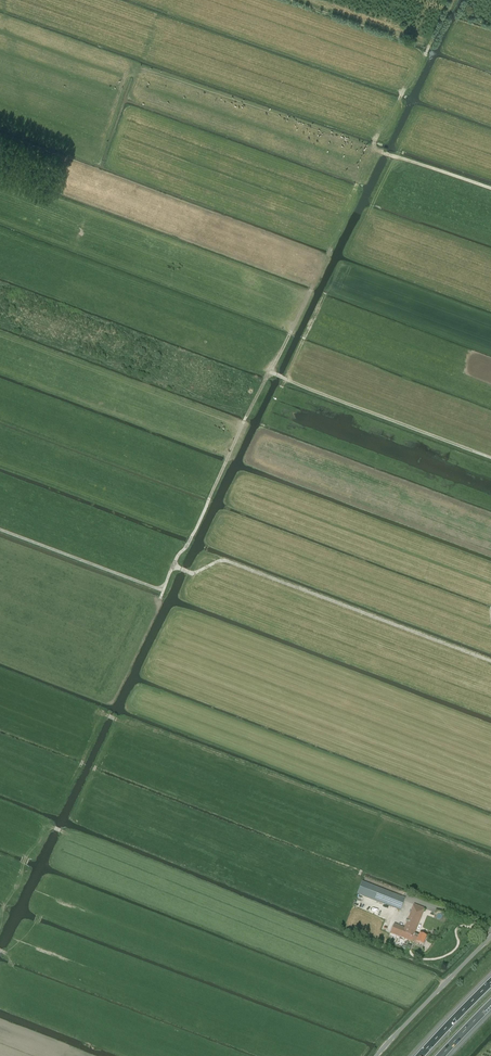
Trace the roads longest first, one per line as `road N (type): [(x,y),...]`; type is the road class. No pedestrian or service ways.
road 1 (track): [(490,659),(227,561),(194,574),(175,565)]
road 2 (track): [(490,457),(268,373)]
road 3 (track): [(163,590),(0,530)]
road 4 (track): [(234,445),(160,600)]
road 5 (unclassified): [(379,1055),(490,937)]
road 6 (track): [(327,292),(261,430)]

